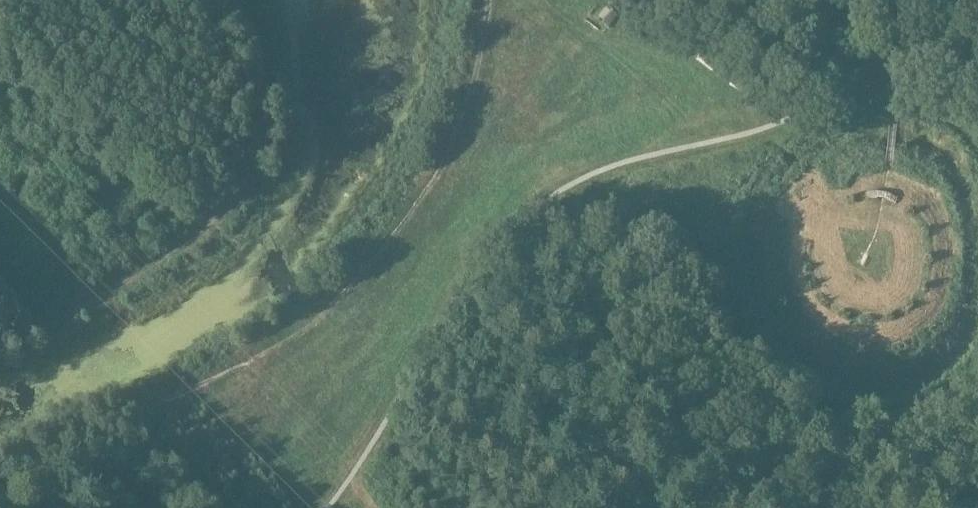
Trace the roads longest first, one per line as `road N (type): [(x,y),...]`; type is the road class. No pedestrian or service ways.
road 1 (track): [(977,374),(904,418),(832,414),(759,357),(717,282),(704,222),(717,179),(766,140),(889,75)]
road 2 (track): [(477,0),(456,115),(396,209),(337,283),(183,385)]
road 3 (track): [(366,507),(298,452),(183,385)]
road 4 (track): [(782,131),(680,62),(727,0)]
road 5 (track): [(680,62),(599,40),(553,0)]

